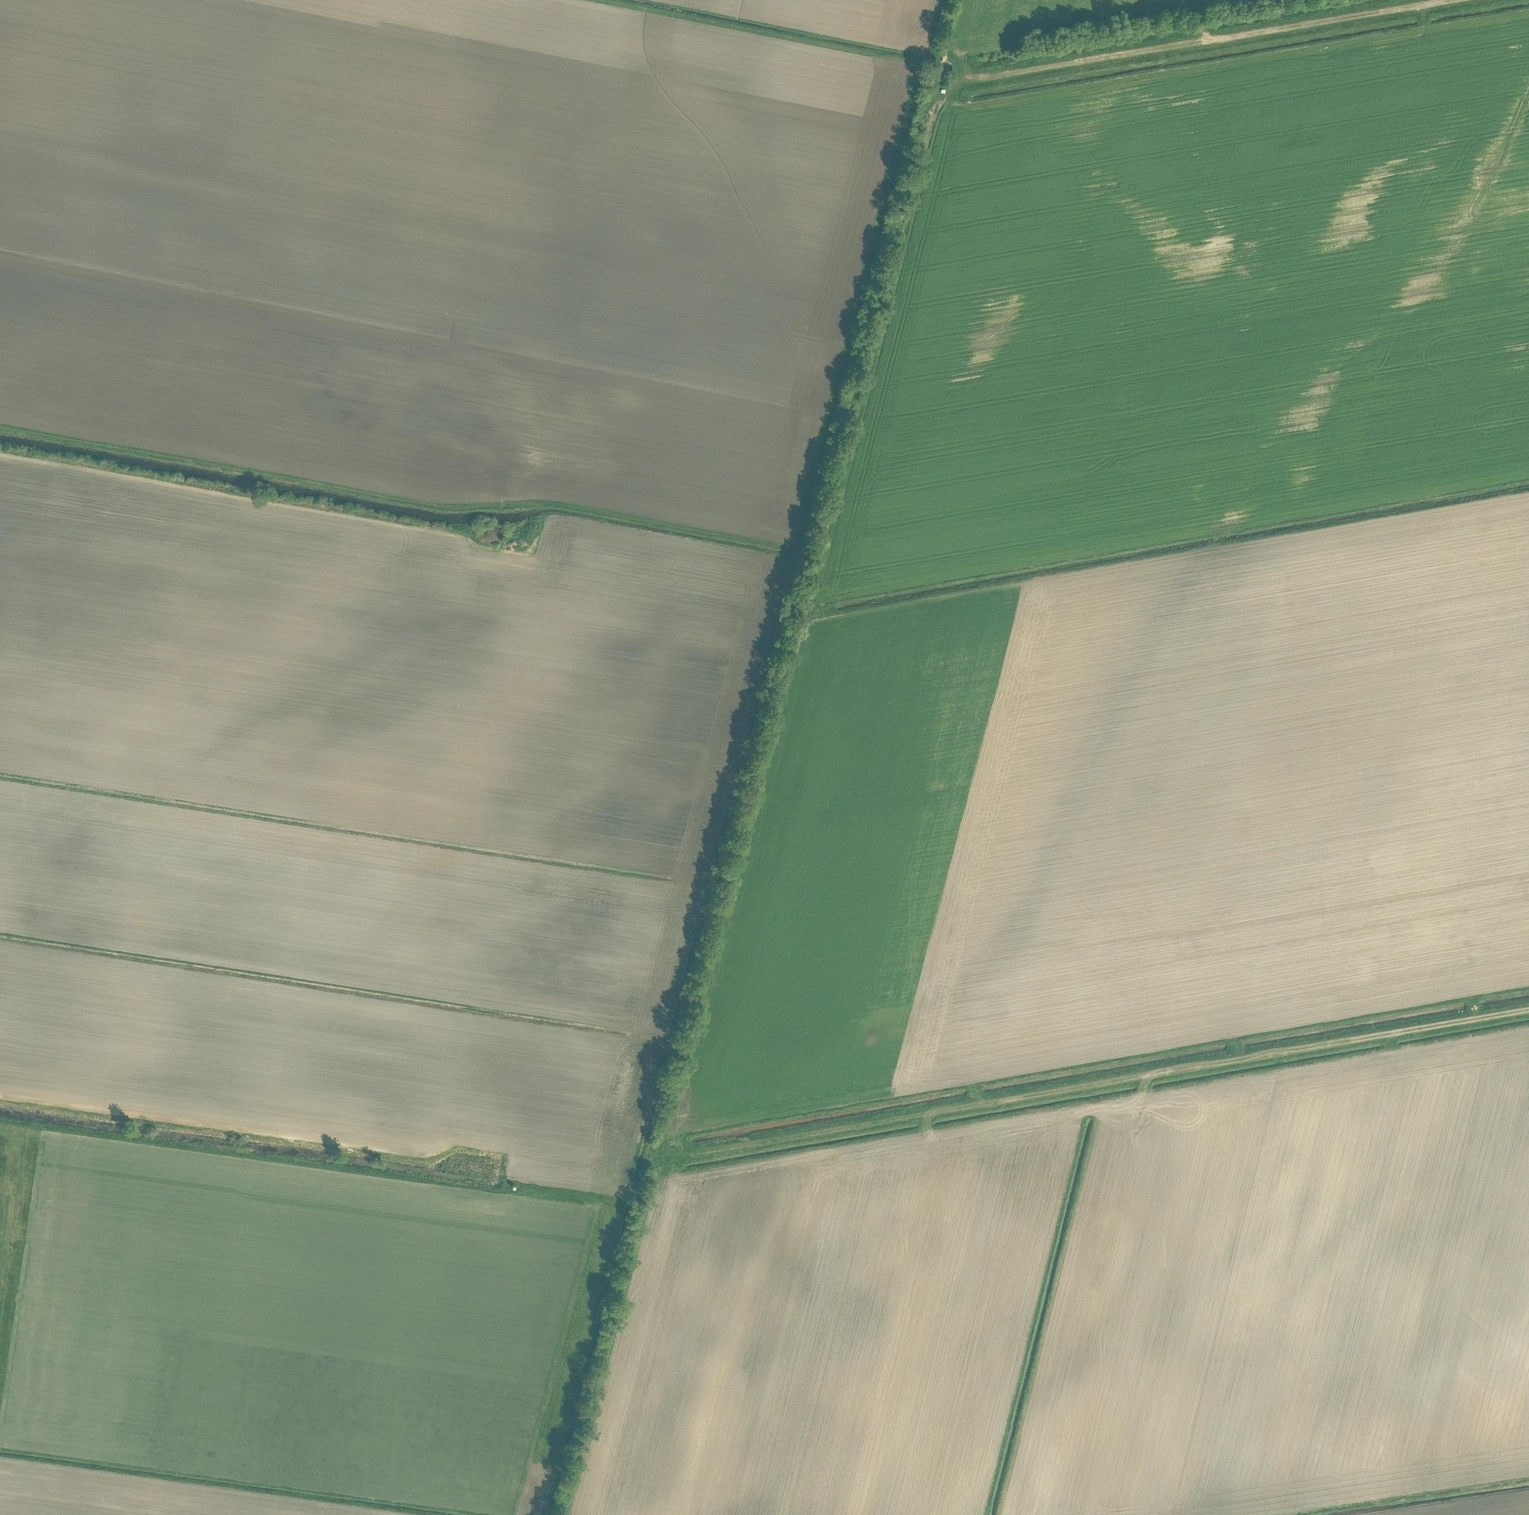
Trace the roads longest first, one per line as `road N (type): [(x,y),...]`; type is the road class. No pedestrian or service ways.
road 1 (track): [(954,91),(970,79),(1451,0)]

